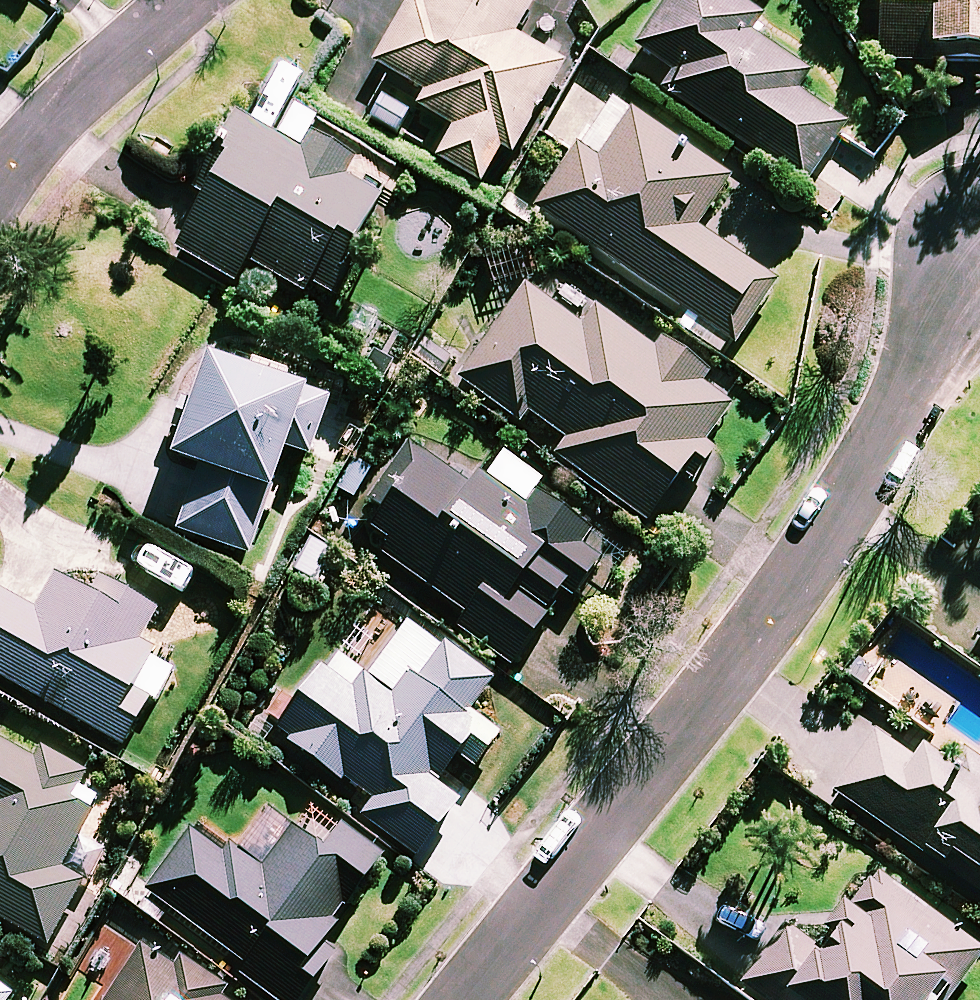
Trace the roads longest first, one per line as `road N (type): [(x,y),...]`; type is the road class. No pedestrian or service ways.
road 1 (residential): [(975,251),(854,493),(465,999)]
road 2 (residential): [(176,0),(0,172)]

